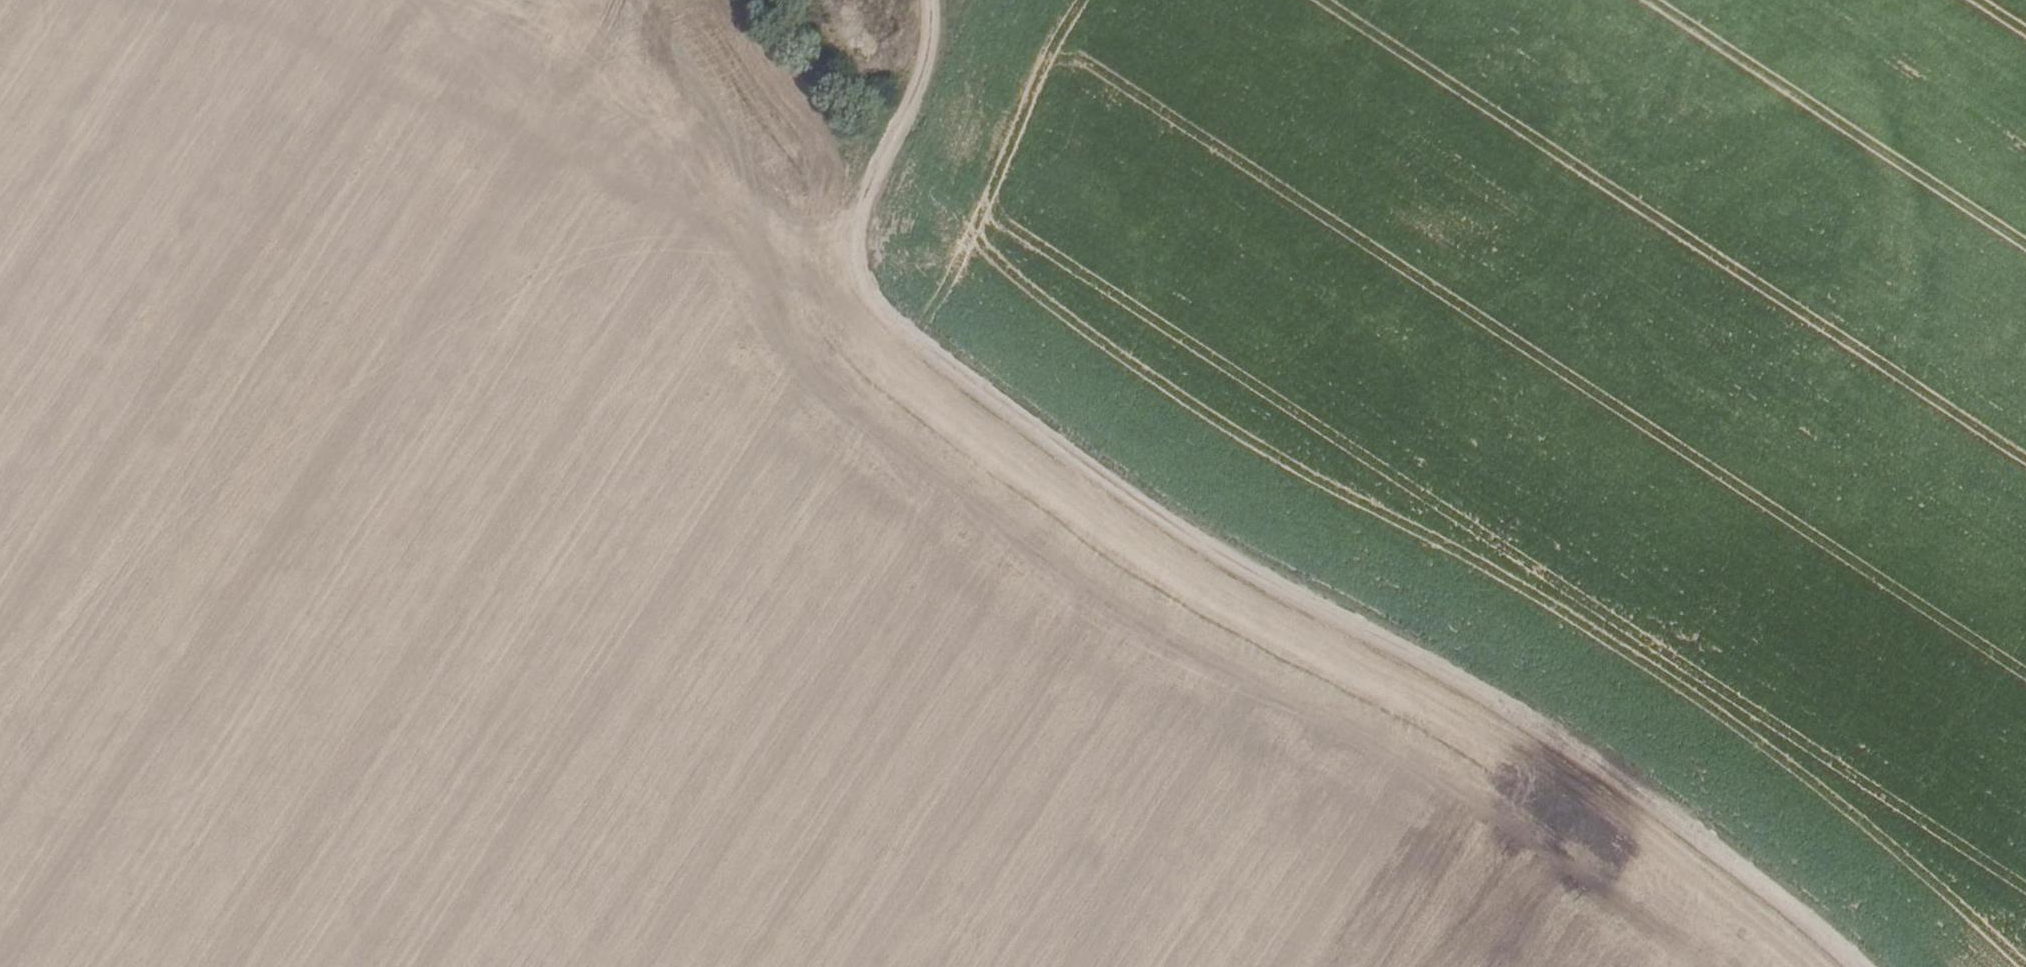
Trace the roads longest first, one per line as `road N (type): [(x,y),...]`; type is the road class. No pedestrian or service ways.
road 1 (track): [(924,0),(914,90),(846,207),(846,248),(873,307),(1164,521),(1554,740),(1722,855),(1860,966)]

